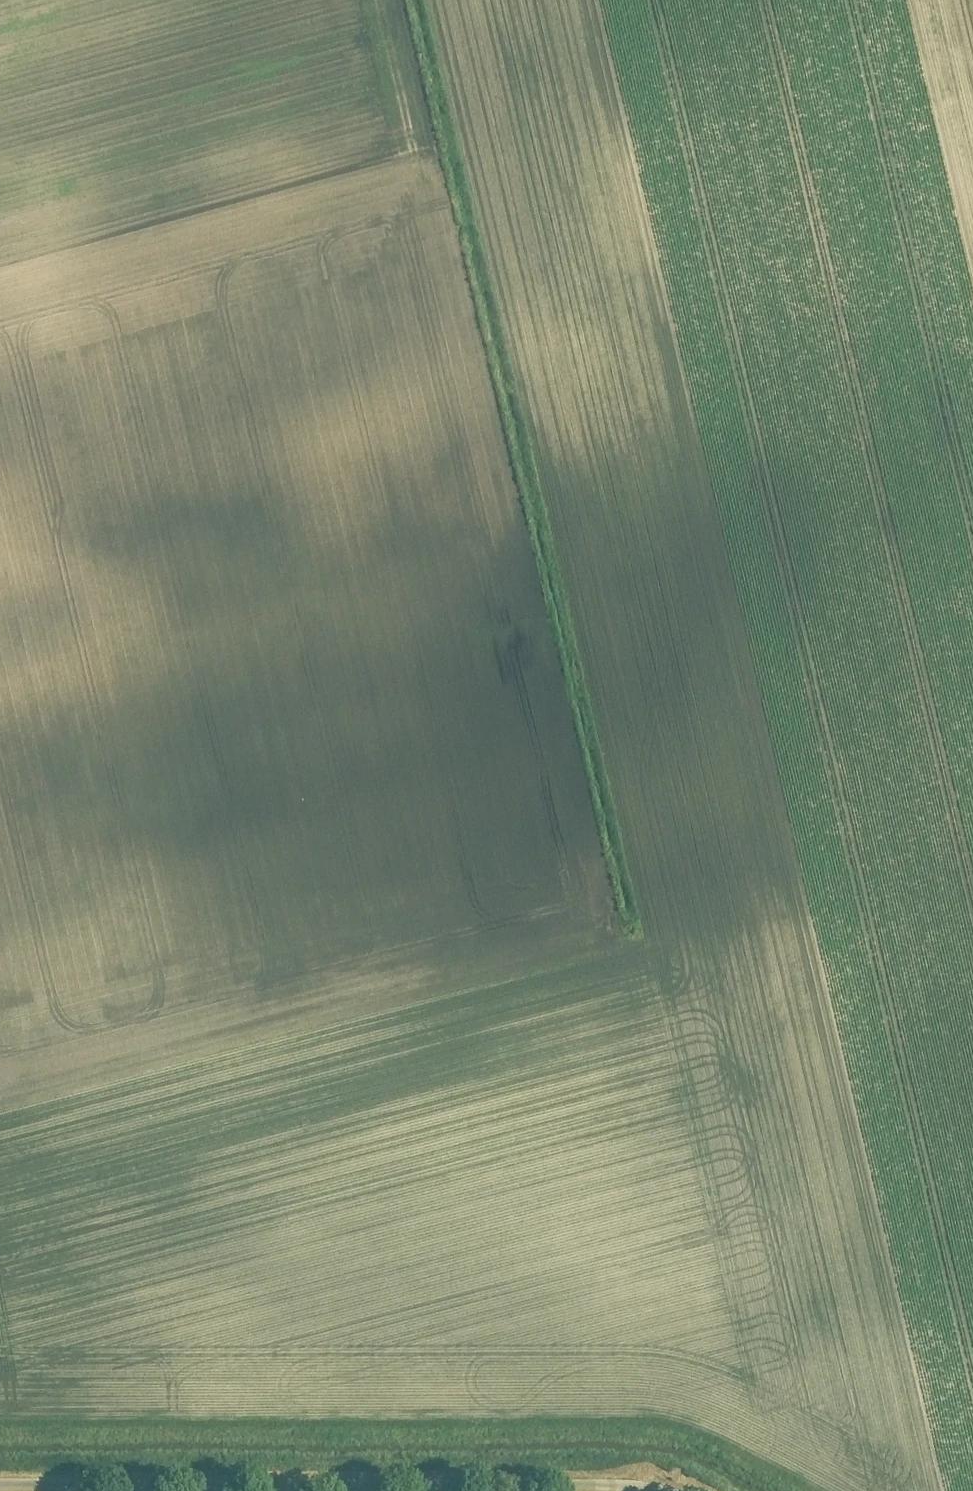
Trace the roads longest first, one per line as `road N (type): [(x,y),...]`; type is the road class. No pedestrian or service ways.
road 1 (residential): [(656,1490),(0,1481)]

